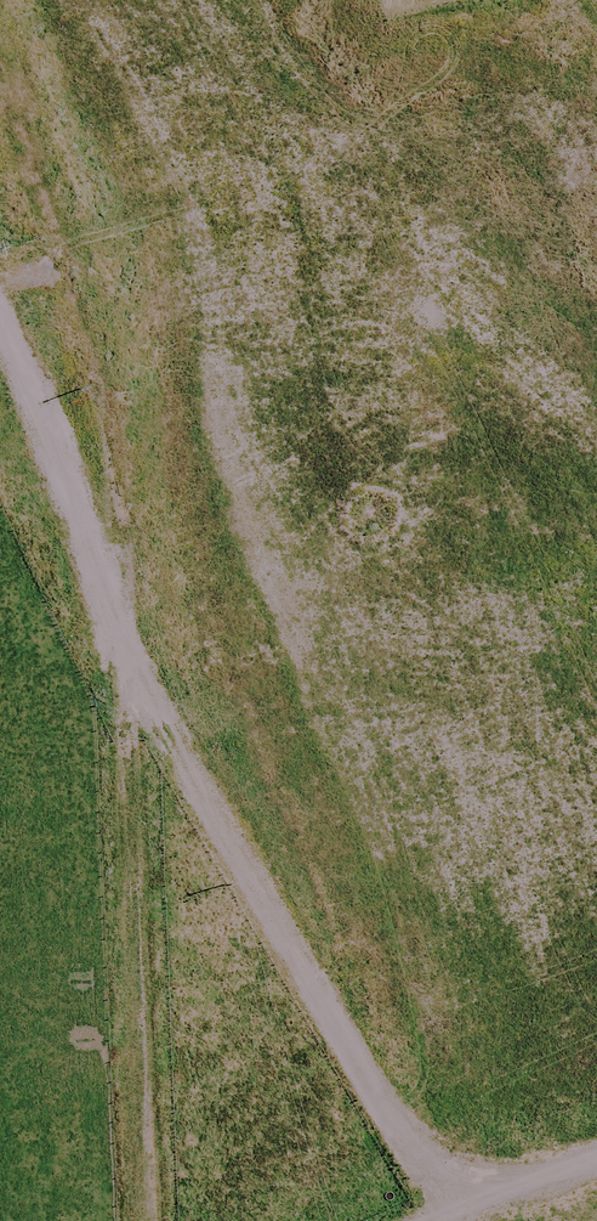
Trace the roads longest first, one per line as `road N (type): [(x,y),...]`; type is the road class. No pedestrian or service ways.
road 1 (secondary): [(134,0),(543,1220)]
road 2 (secondary): [(429,1220),(21,0)]

